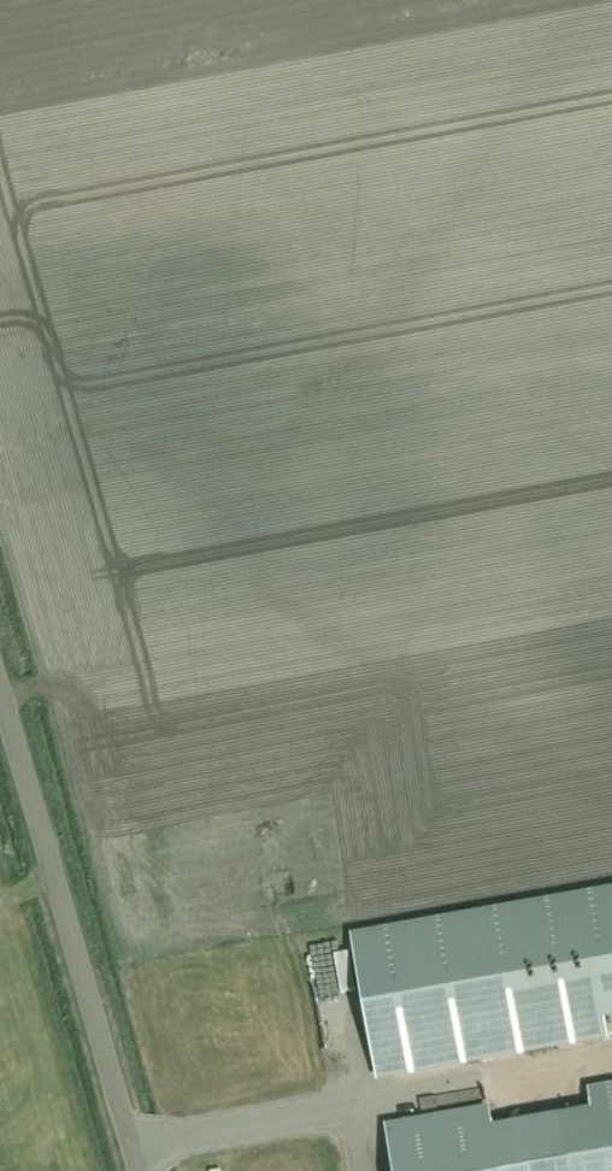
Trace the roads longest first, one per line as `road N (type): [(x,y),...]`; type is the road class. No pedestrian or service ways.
road 1 (unclassified): [(135,1170),(0,703)]

